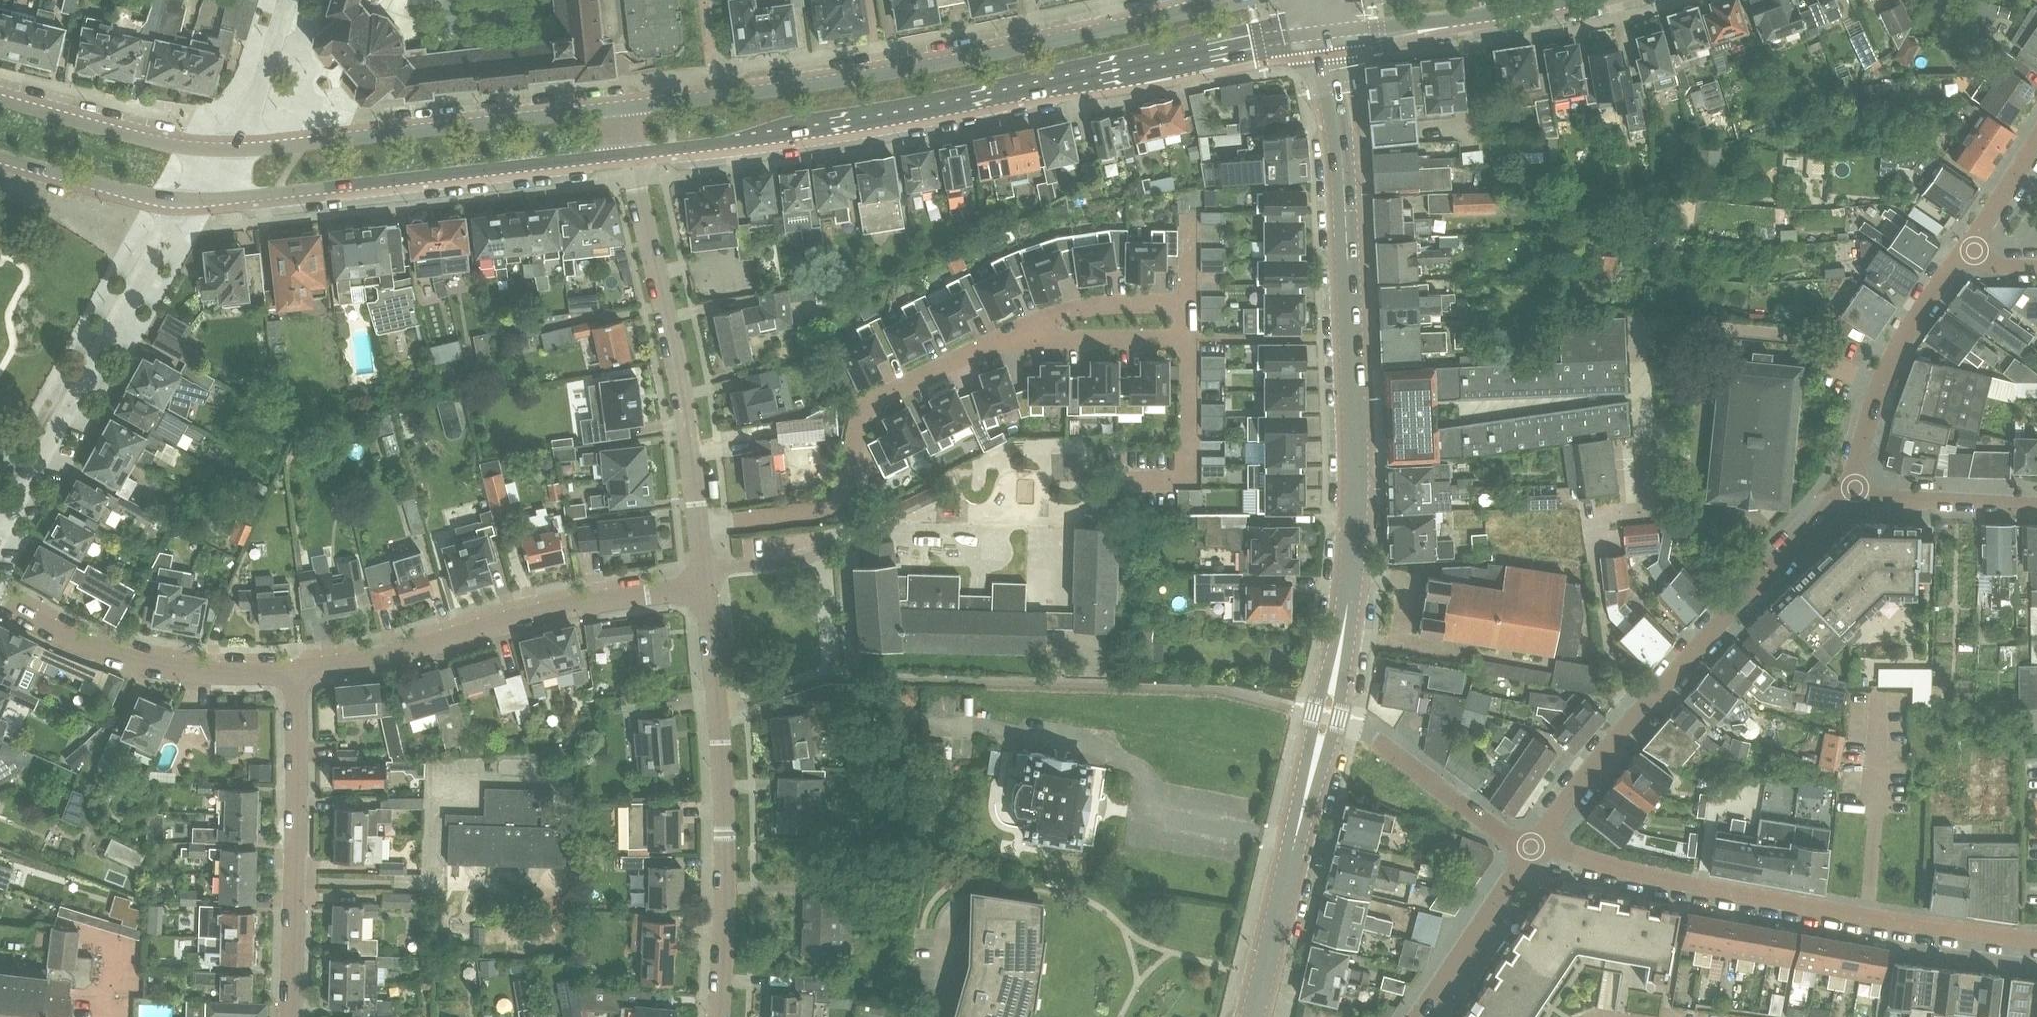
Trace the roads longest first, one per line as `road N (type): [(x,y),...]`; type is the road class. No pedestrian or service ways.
road 1 (primary): [(628,153),(903,115),(1319,34)]
road 2 (primary): [(1239,0),(897,72),(622,108)]
road 3 (secondary): [(1341,650),(1355,436),(1340,147),(1319,34)]
road 4 (residential): [(2036,941),(1865,918),(1534,845)]
road 5 (unclassified): [(1534,845),(1601,755),(1850,487)]
road 6 (primary): [(184,200),(628,153)]
road 7 (residential): [(718,1016),(722,791),(704,586)]
road 8 (residential): [(298,671),(550,608),(704,586)]
road 9 (residential): [(698,524),(829,510),(846,488),(865,409),(1020,337)]
road 10 (primary): [(622,108),(223,151)]
road 11 (residential): [(698,524),(683,394),(628,153)]
road 12 (residential): [(0,530),(184,200)]
road 13 (residential): [(291,1016),(298,671)]
road 14 (residential): [(298,671),(220,671),(138,658),(0,595)]
road 15 (unclassified): [(1850,487),(1896,350),(1968,248)]
road 16 (primary): [(1319,34),(1566,0)]
road 17 (secondary): [(1251,1016),(1307,791)]
road 18 (primary): [(223,151),(175,147),(0,101)]
road 19 (unclassified): [(1419,1016),(1534,845)]
road 20 (residential): [(1020,337),(1190,338),(1190,305)]
road 21 (residential): [(1534,845),(1496,828),(1372,737)]
road 22 (primary): [(0,156),(184,200)]
road 23 (residential): [(2036,505),(1891,499),(1850,487)]
road 24 (residential): [(1020,337),(1088,307),(1190,305)]
road 25 (residential): [(223,151),(290,0)]
road 26 (secondary): [(1307,791),(1335,718),(1341,650)]
road 27 (secondary): [(1341,650),(1316,714),(1307,791)]
road 28 (unclassified): [(1968,248),(2036,146)]

